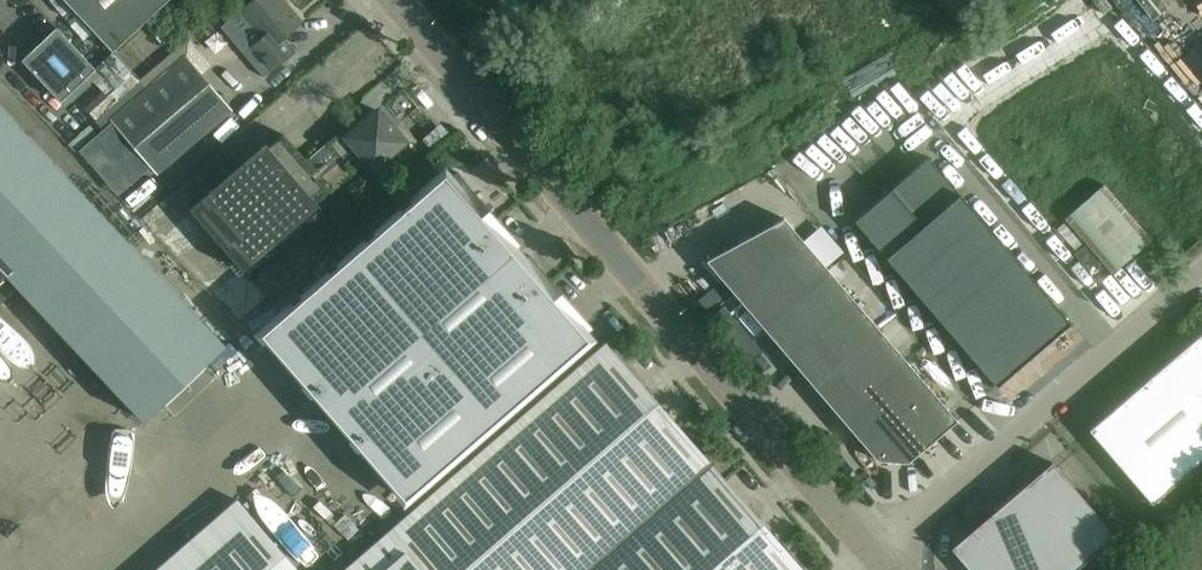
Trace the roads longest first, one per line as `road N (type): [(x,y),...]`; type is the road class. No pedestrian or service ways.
road 1 (unclassified): [(874,551),(401,0)]
road 2 (unclassified): [(1201,272),(874,551)]

